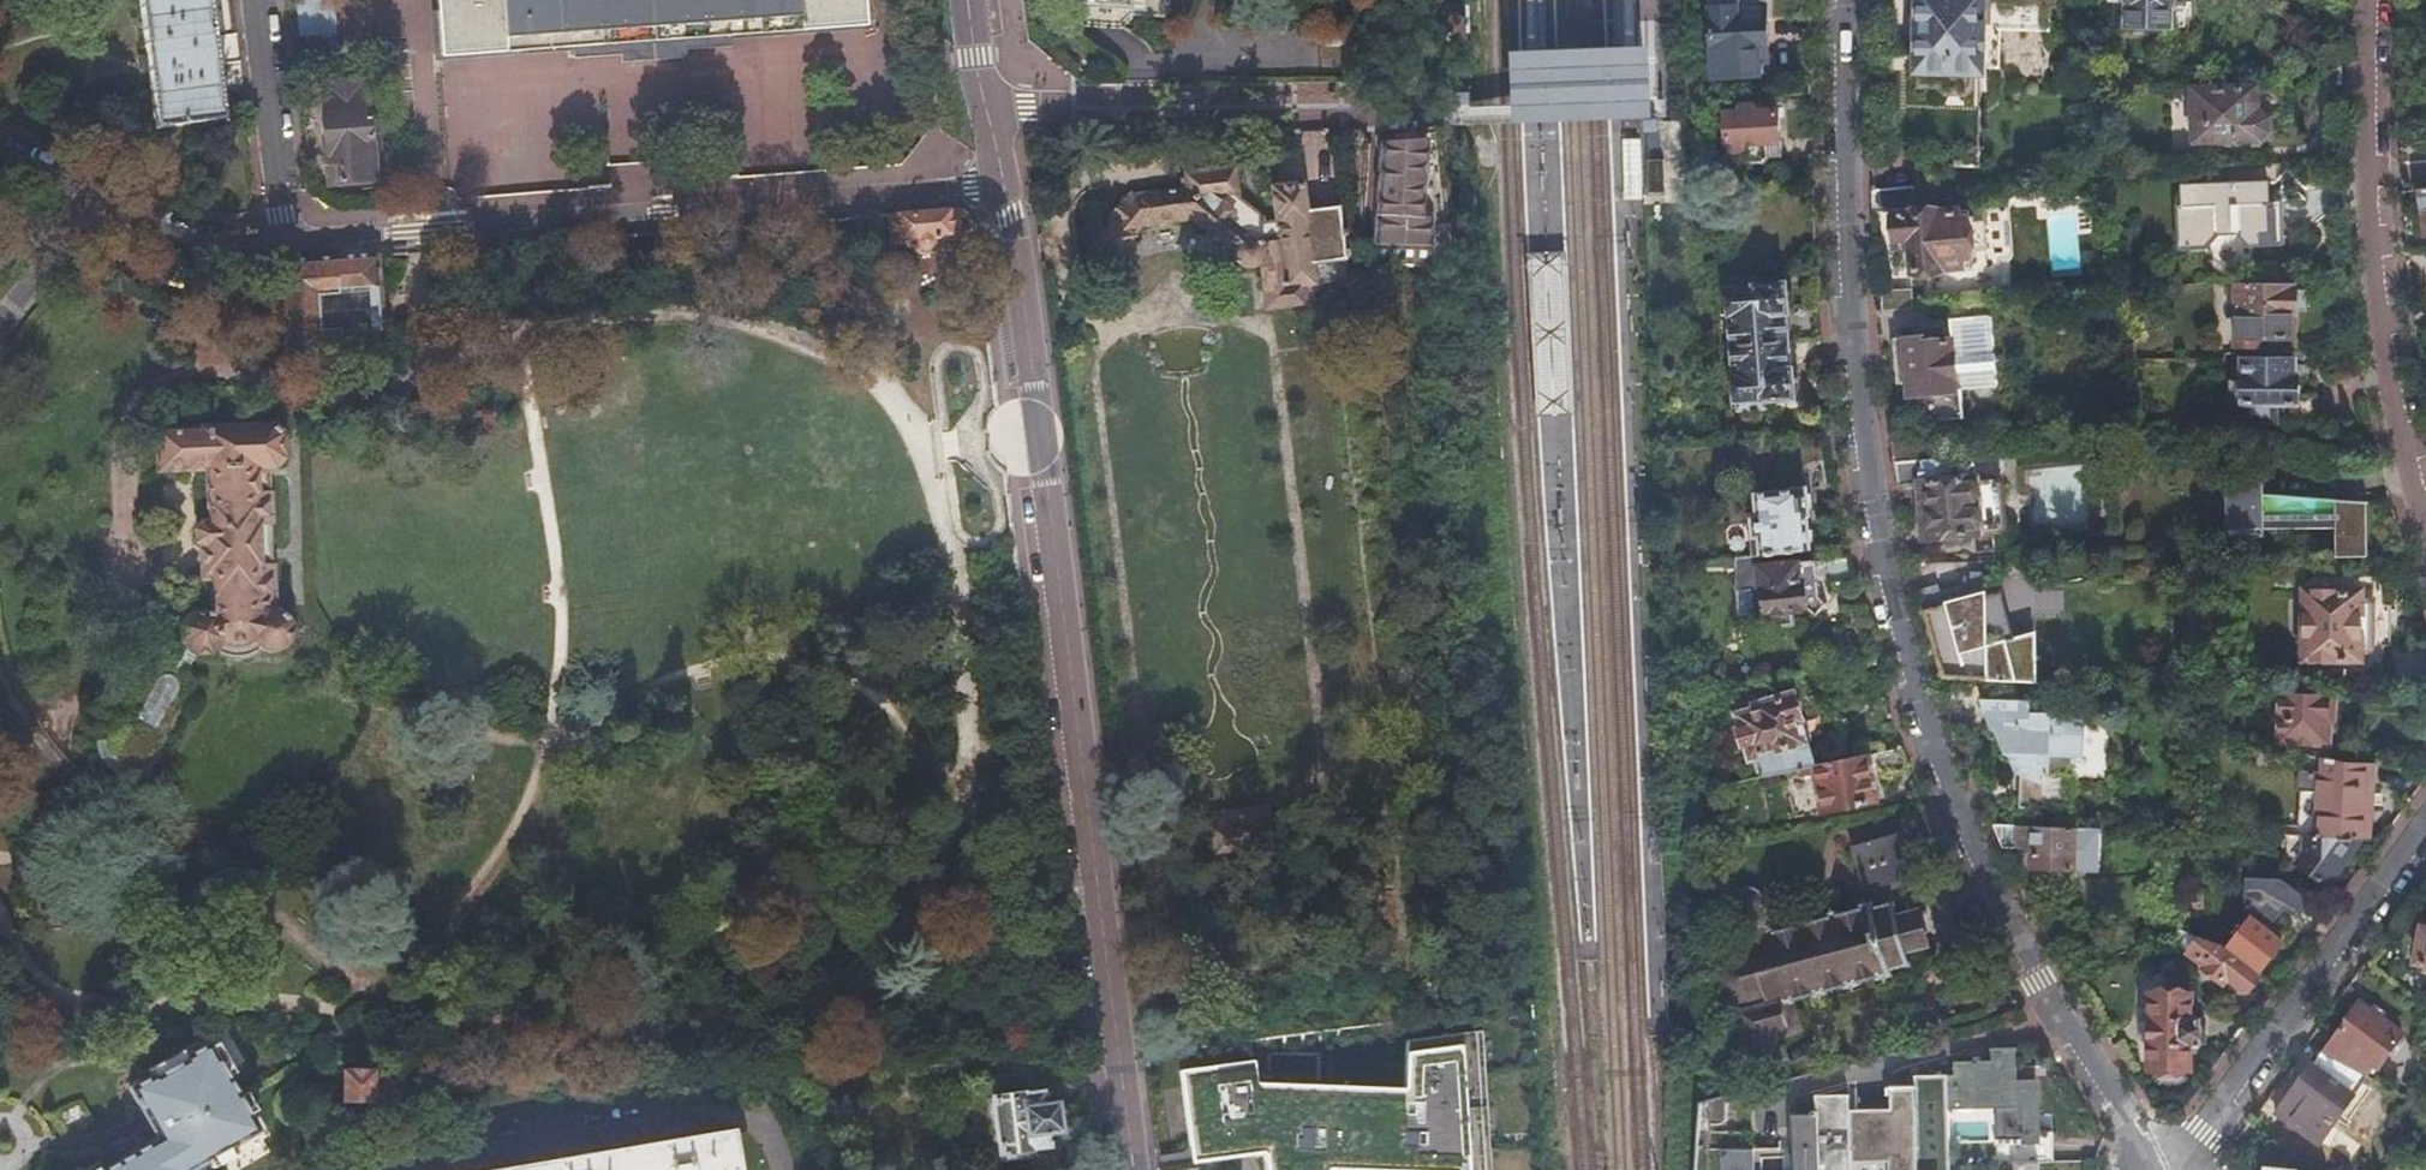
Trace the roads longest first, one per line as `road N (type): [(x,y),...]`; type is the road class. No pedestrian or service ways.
road 1 (residential): [(1856,0),(1855,326),(1888,631),(1941,806),(2014,954),(2152,1169)]
road 2 (residential): [(1002,185),(210,245),(137,226),(0,162)]
road 3 (secondary): [(1002,185),(1130,1169)]
road 4 (residential): [(2372,0),(2373,216),(2398,411),(2425,520)]
road 5 (residential): [(2425,825),(2168,1169)]
road 6 (secondary): [(967,0),(1002,185)]

